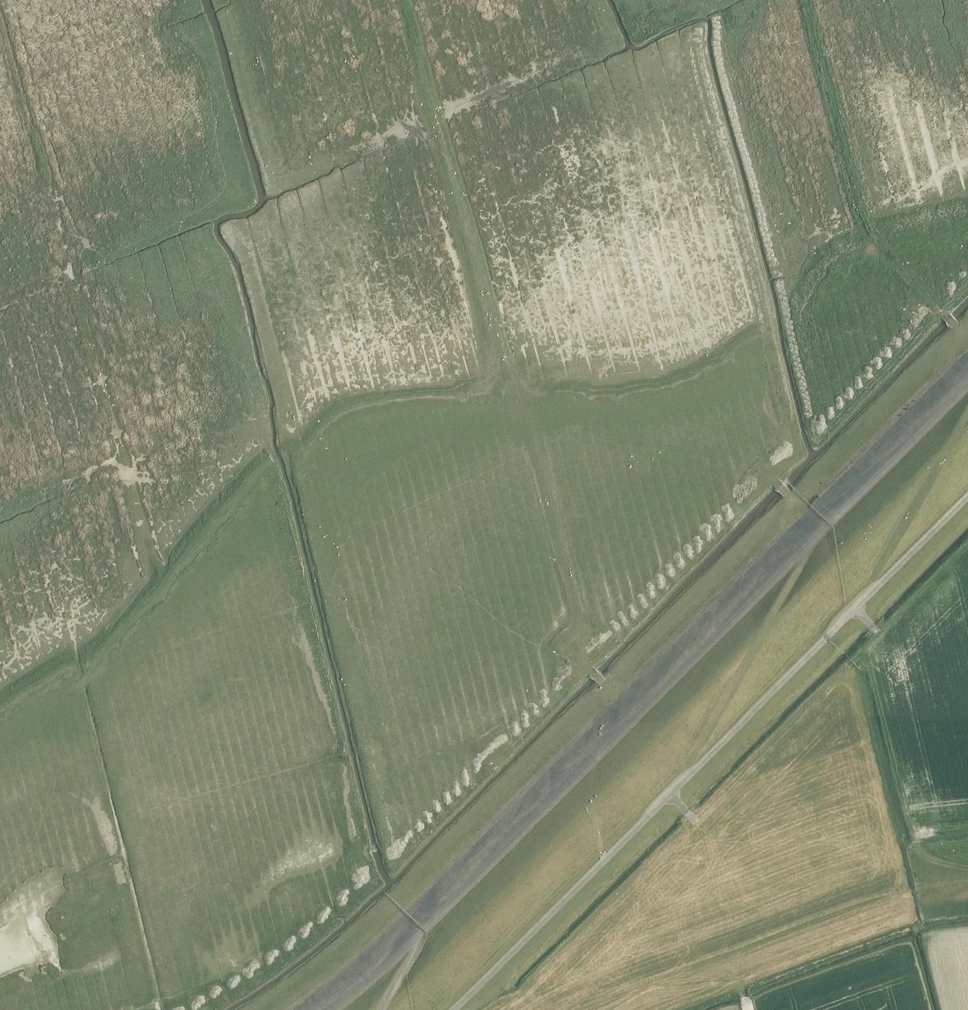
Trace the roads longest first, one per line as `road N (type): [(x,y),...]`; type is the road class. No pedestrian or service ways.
road 1 (track): [(673,791),(812,539)]
road 2 (track): [(866,595),(967,407)]

